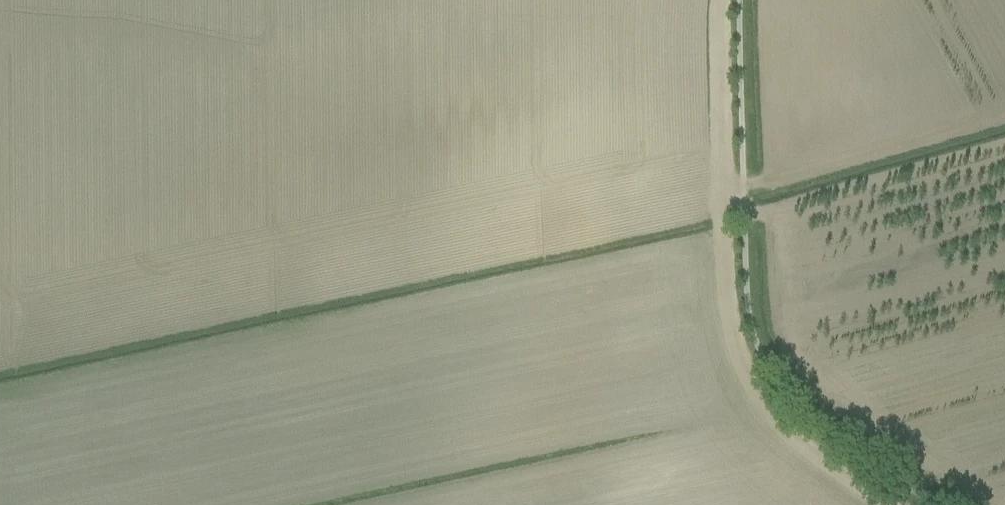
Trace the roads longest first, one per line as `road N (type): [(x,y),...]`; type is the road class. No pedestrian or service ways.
road 1 (track): [(727,0),(724,306),(741,367),(766,414),(894,504)]

